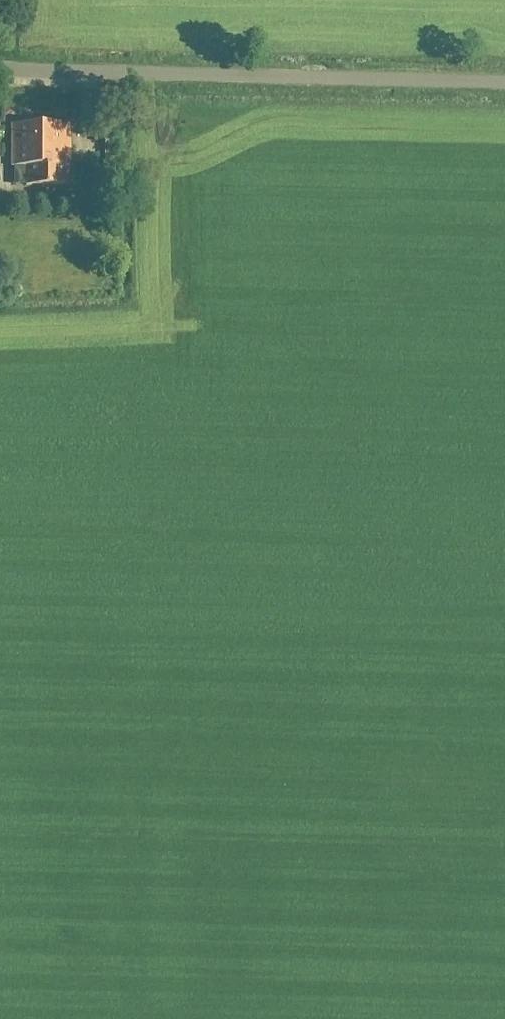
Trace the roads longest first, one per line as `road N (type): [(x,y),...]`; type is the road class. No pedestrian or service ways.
road 1 (unclassified): [(504,82),(0,68)]

